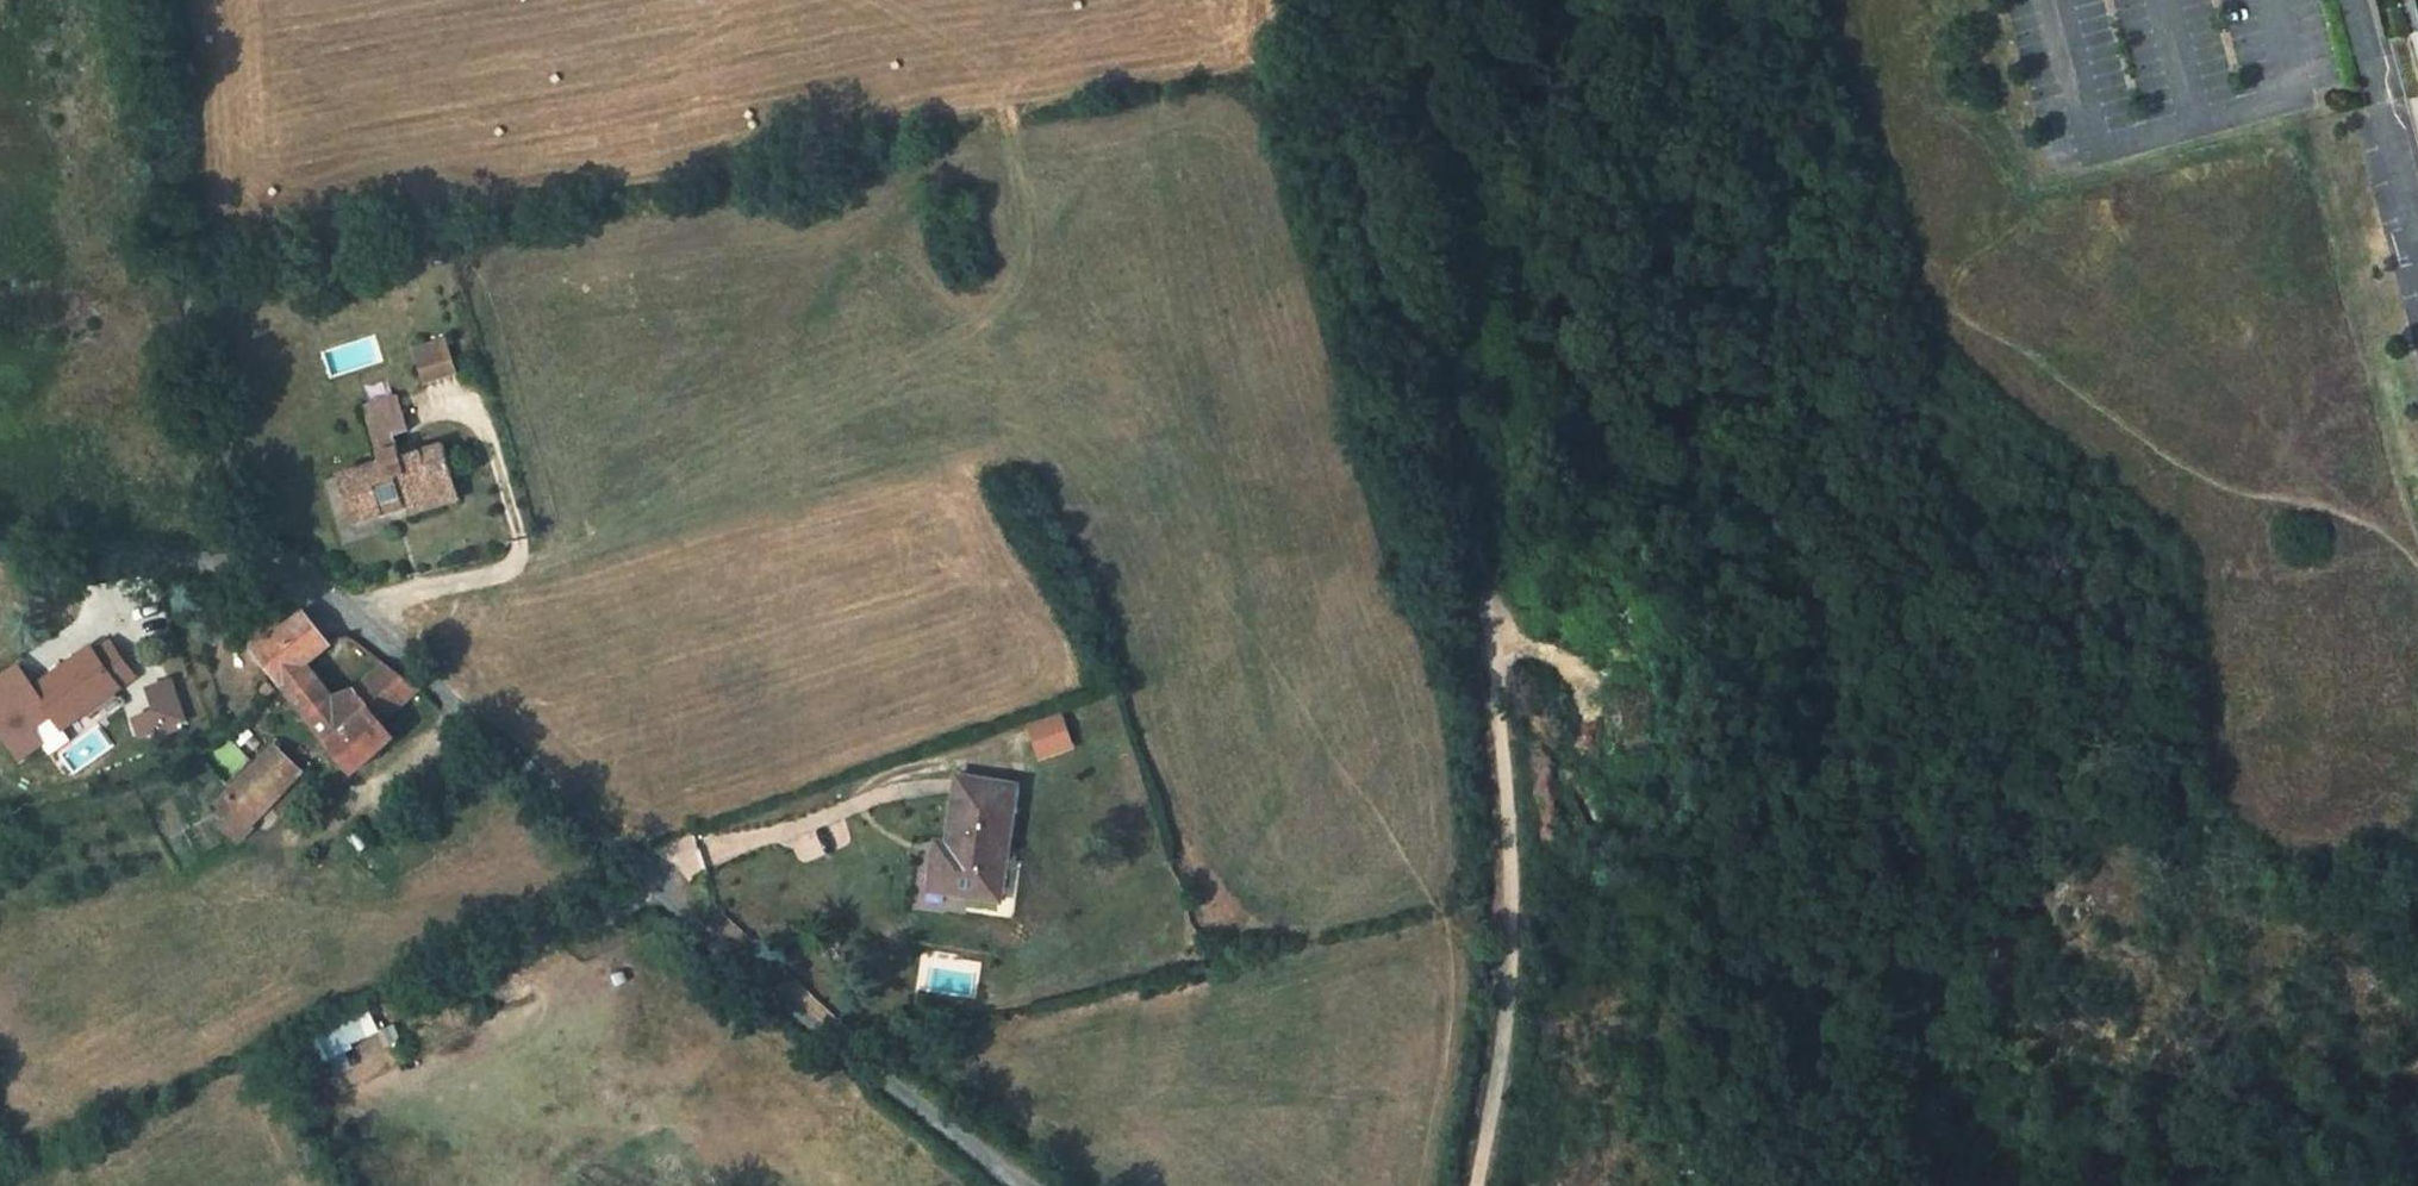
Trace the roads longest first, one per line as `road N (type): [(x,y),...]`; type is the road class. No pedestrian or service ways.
road 1 (residential): [(0,537),(248,579),(344,623),(678,914),(1021,1185)]
road 2 (track): [(1333,0),(1385,257),(1439,347),(1490,611),(1514,853),(1512,994),(1476,1185)]

